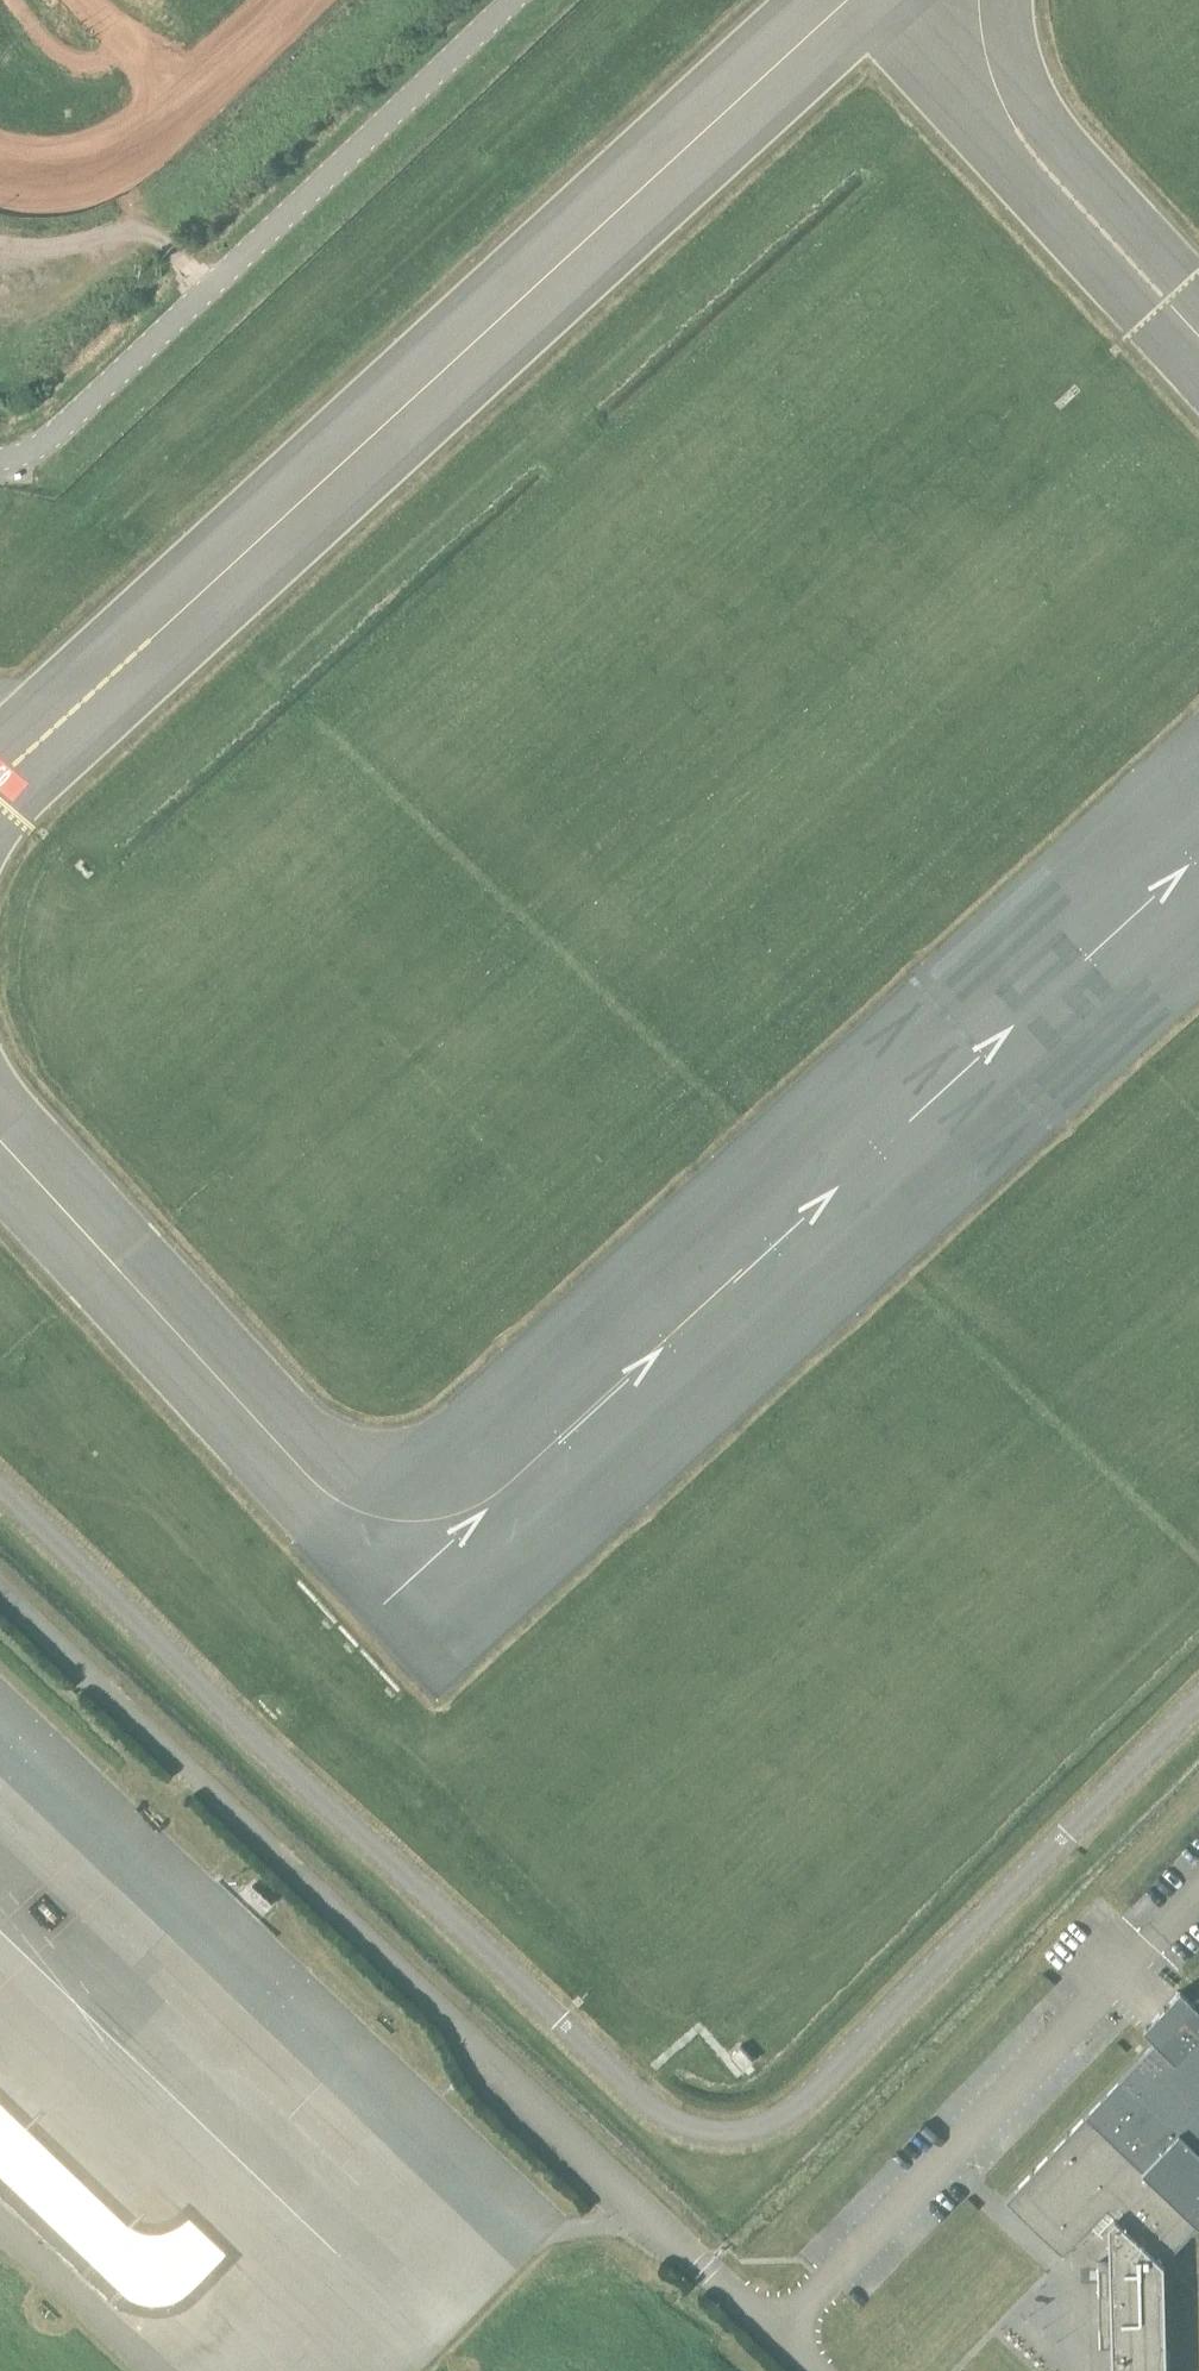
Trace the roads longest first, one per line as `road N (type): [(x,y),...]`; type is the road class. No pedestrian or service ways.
road 1 (unclassified): [(0,462),(41,450),(516,0)]
road 2 (track): [(88,0),(192,97)]

